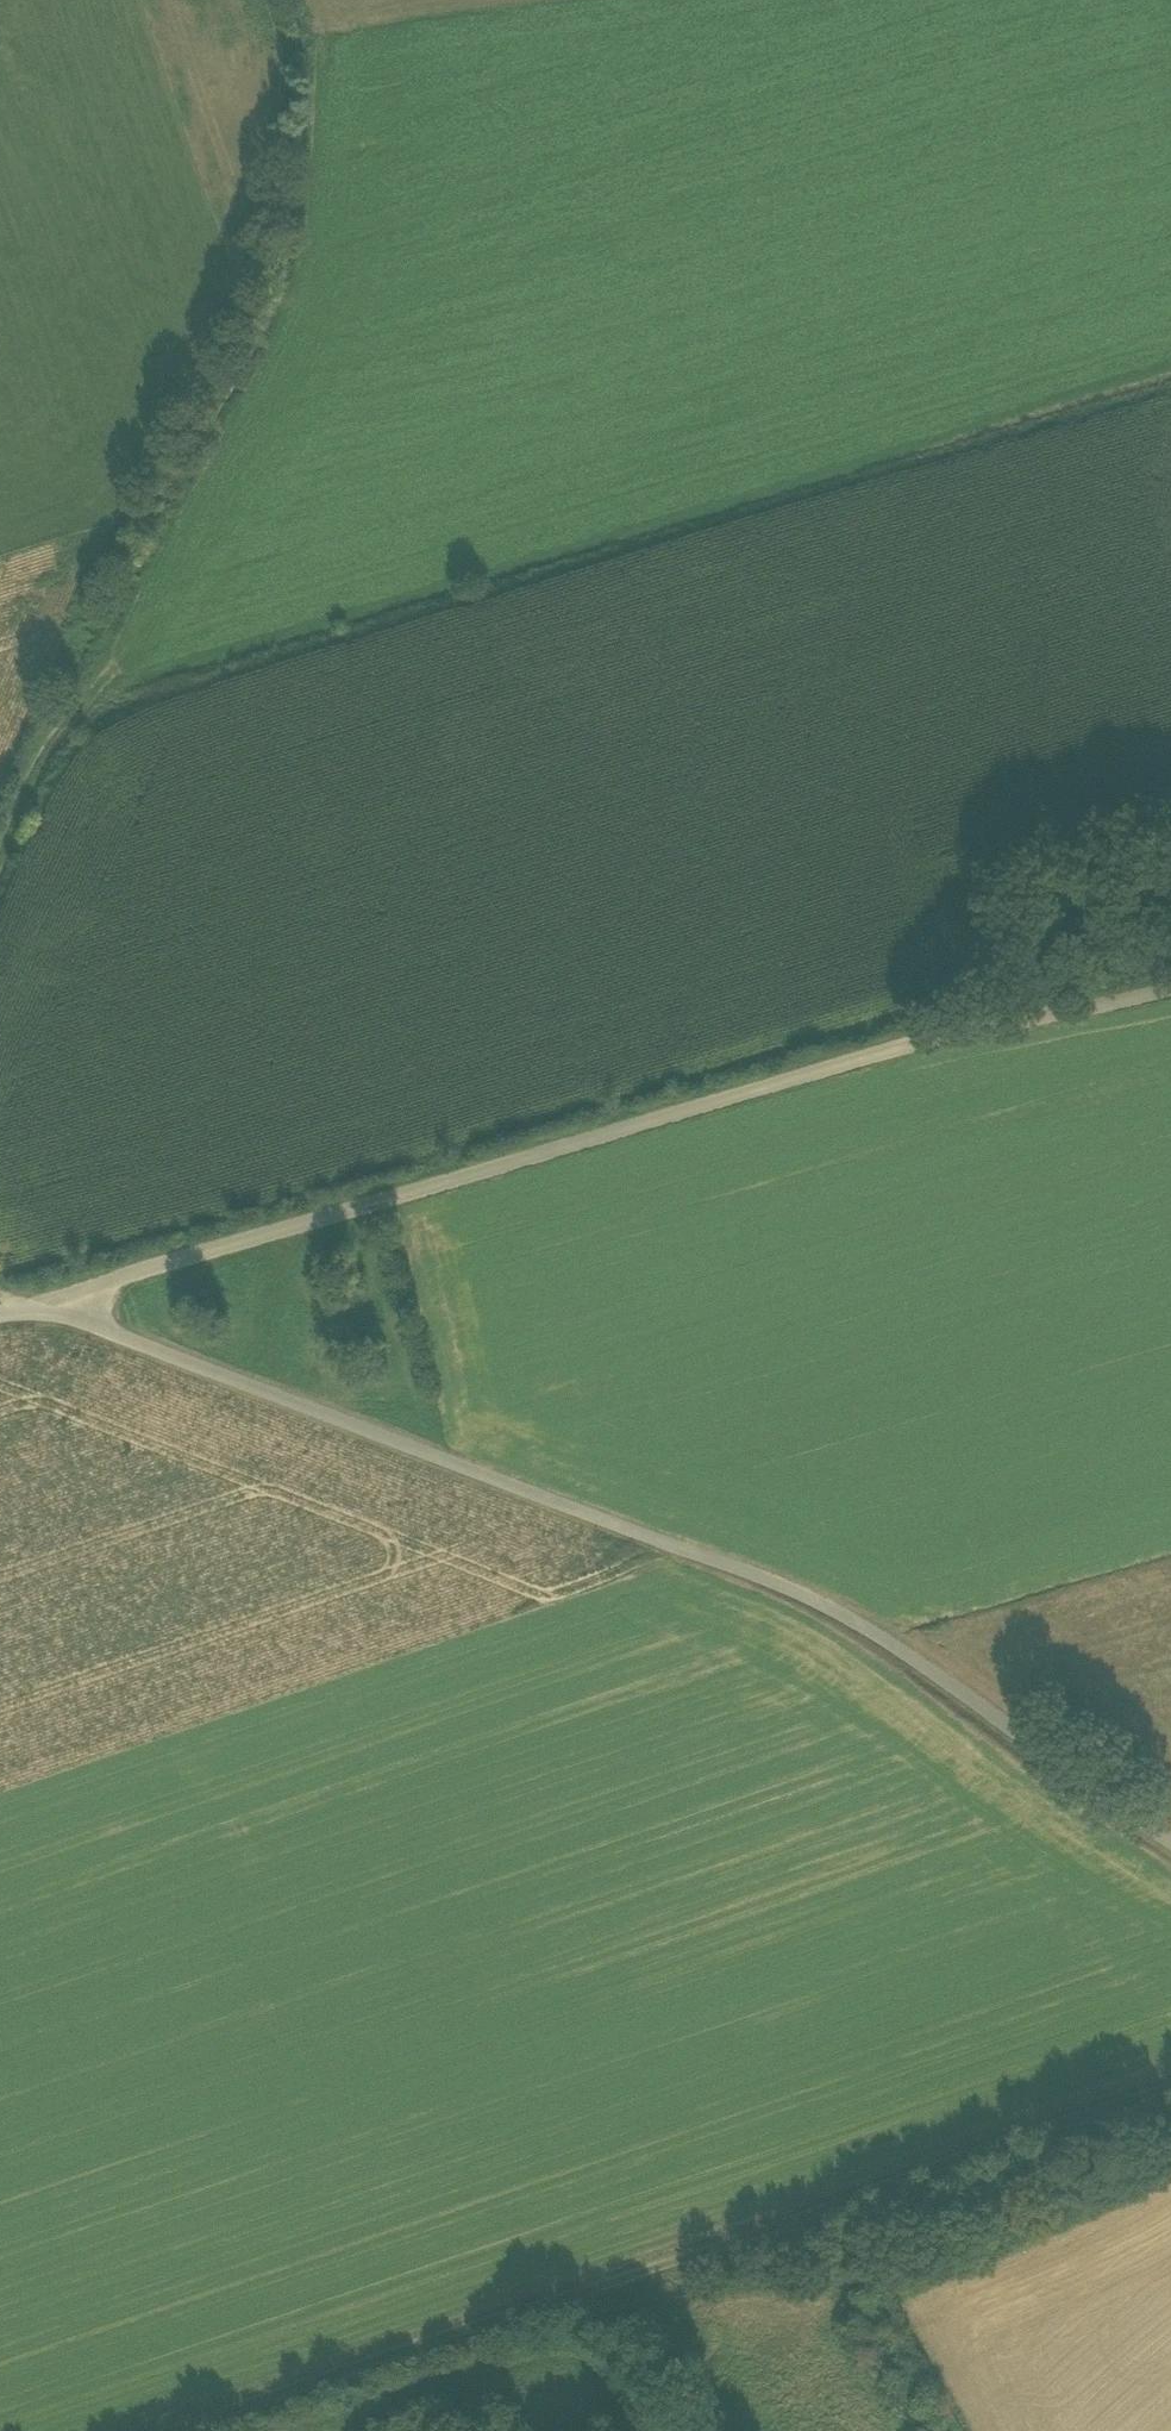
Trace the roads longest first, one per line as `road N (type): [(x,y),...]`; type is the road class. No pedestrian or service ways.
road 1 (unclassified): [(34,1304),(846,1615),(1170,1838)]
road 2 (unclassified): [(34,1304),(922,1039),(1170,987)]
road 3 (track): [(167,2430),(1170,2087)]
road 4 (track): [(0,864),(55,731),(113,710)]

